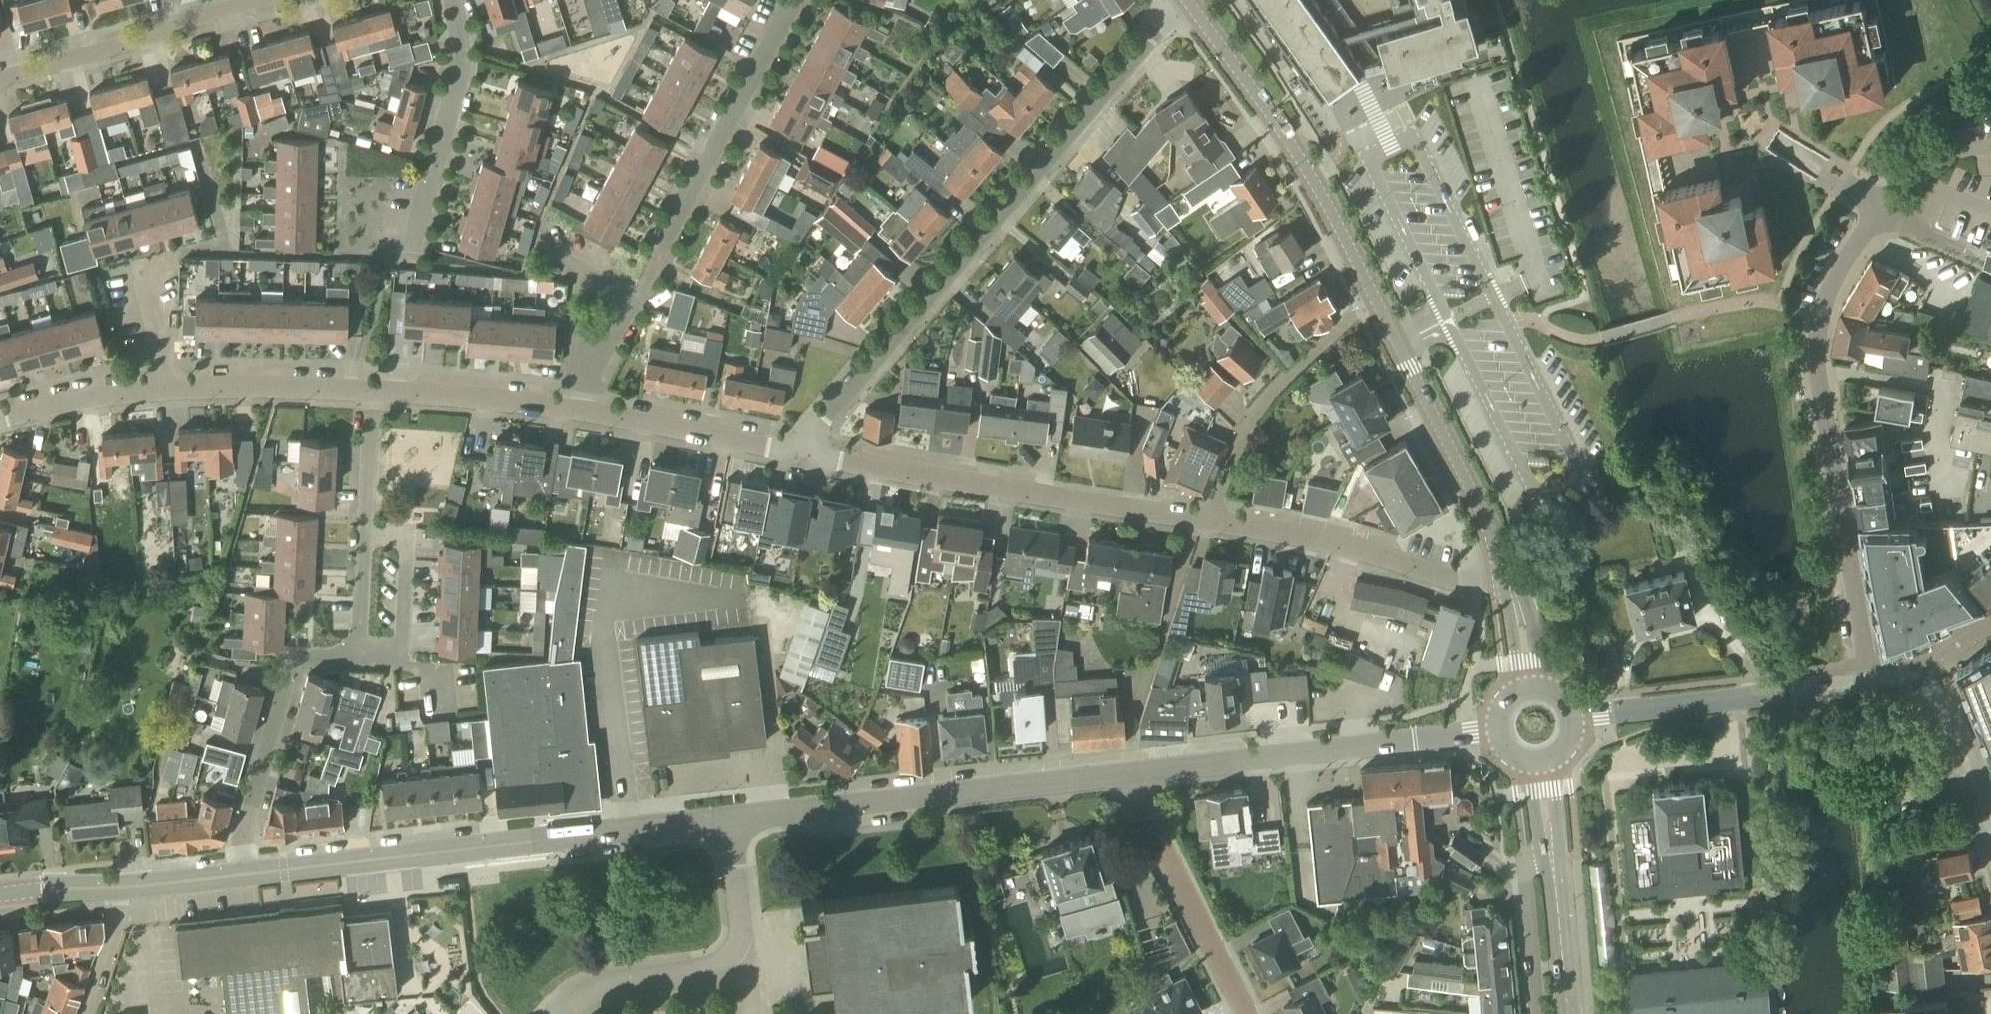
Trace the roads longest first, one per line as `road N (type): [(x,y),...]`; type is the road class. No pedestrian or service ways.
road 1 (residential): [(1873,683),(1815,356),(1818,317),(1828,286),(1906,173),(1929,157),(1990,148)]
road 2 (residential): [(805,453),(813,431),(1186,0)]
road 3 (unclassified): [(246,872),(727,818)]
road 4 (unclassified): [(727,818),(1137,772)]
road 5 (residential): [(1210,519),(805,453)]
road 6 (unclassified): [(1137,772),(1489,726)]
road 7 (secondary): [(1375,298),(1311,175),(1187,0)]
road 8 (residential): [(632,301),(798,0)]
road 9 (unclassified): [(562,1013),(609,982),(726,964),(744,940),(727,818)]
road 10 (residential): [(166,386),(140,266),(223,242),(196,138)]
road 11 (unclassified): [(1567,724),(1873,683)]
road 12 (secondary): [(1502,576),(1477,500),(1375,298)]
road 13 (residential): [(1502,576),(1472,582),(1210,519)]
road 14 (residential): [(246,872),(244,840),(295,656),(359,656)]
road 15 (residential): [(1210,519),(1255,407),(1375,298)]
road 16 (residential): [(0,77),(272,0)]
road 17 (residential): [(1247,1013),(1150,821),(1137,772)]
road 18 (residential): [(409,255),(458,73),(452,0)]
road 19 (residential): [(805,453),(575,409)]
road 20 (residential): [(359,656),(401,656),(408,536),(364,534)]
road 21 (residential): [(371,391),(166,386)]
road 22 (residential): [(575,409),(371,391)]
road 23 (residential): [(1550,861),(1522,866),(1540,1013)]
road 24 (residential): [(166,386),(0,419)]
road 25 (secondary): [(1569,1013),(1550,861)]
road 26 (residential): [(364,534),(371,391)]
road 27 (unclassified): [(111,887),(246,872)]
road 28 (residential): [(84,1013),(117,917),(111,887)]
road 29 (residential): [(575,409),(632,301)]
road 30 (residential): [(359,656),(364,534)]

